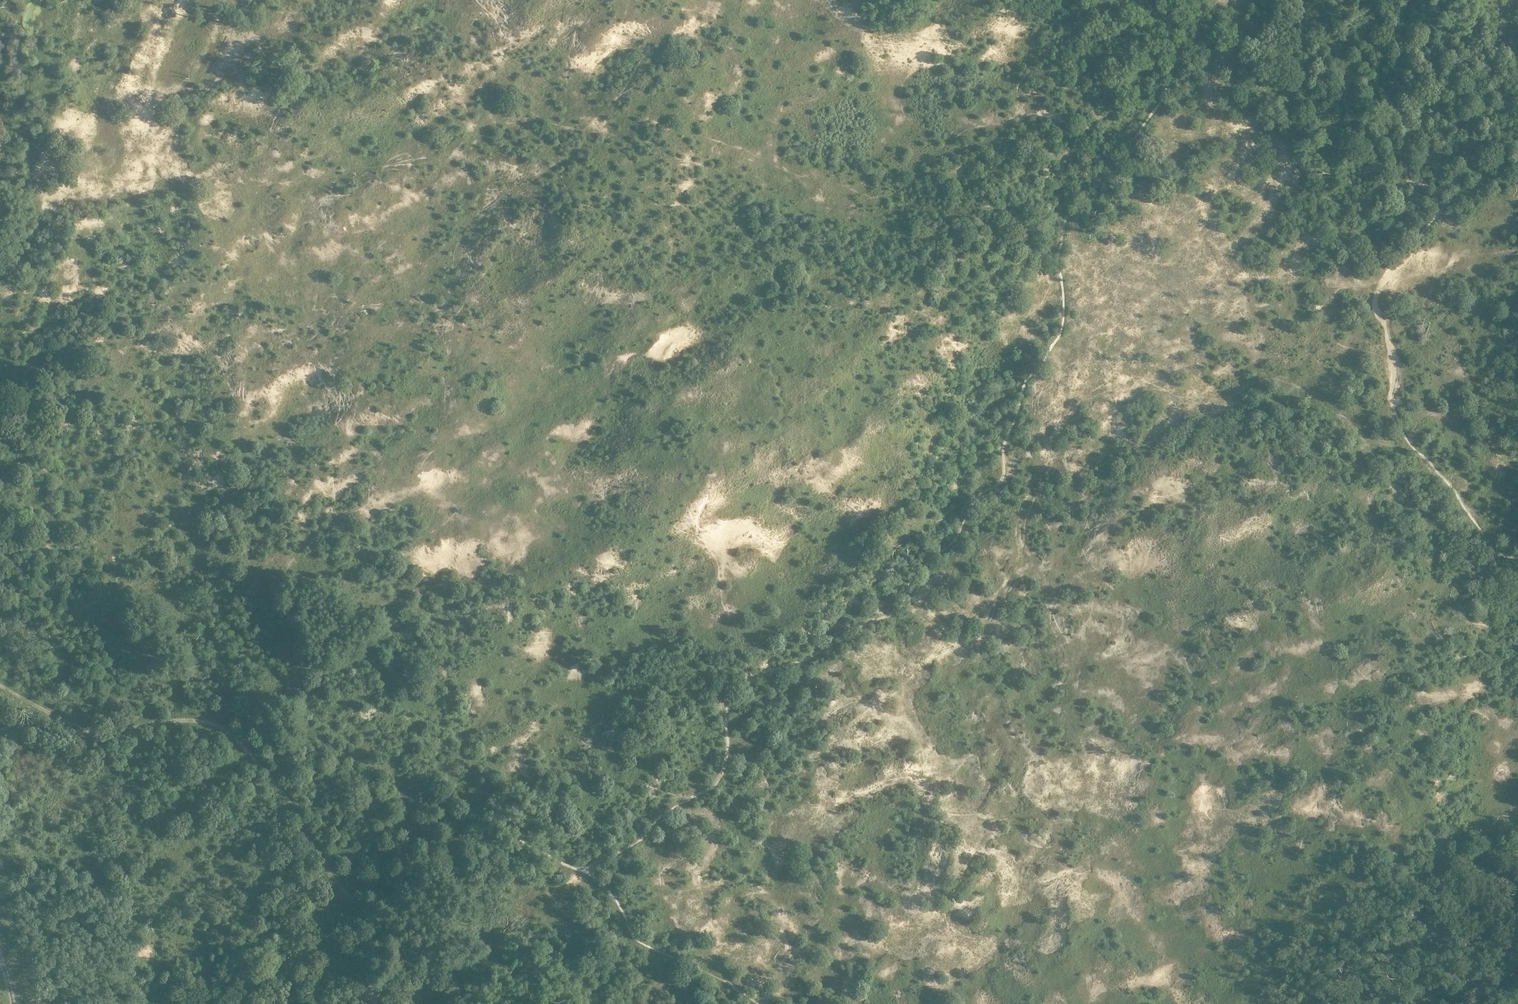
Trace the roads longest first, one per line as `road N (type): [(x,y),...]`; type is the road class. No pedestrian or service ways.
road 1 (track): [(384,921),(345,894),(239,749),(212,734),(66,726),(0,699)]
road 2 (track): [(469,1003),(430,955),(384,921)]

